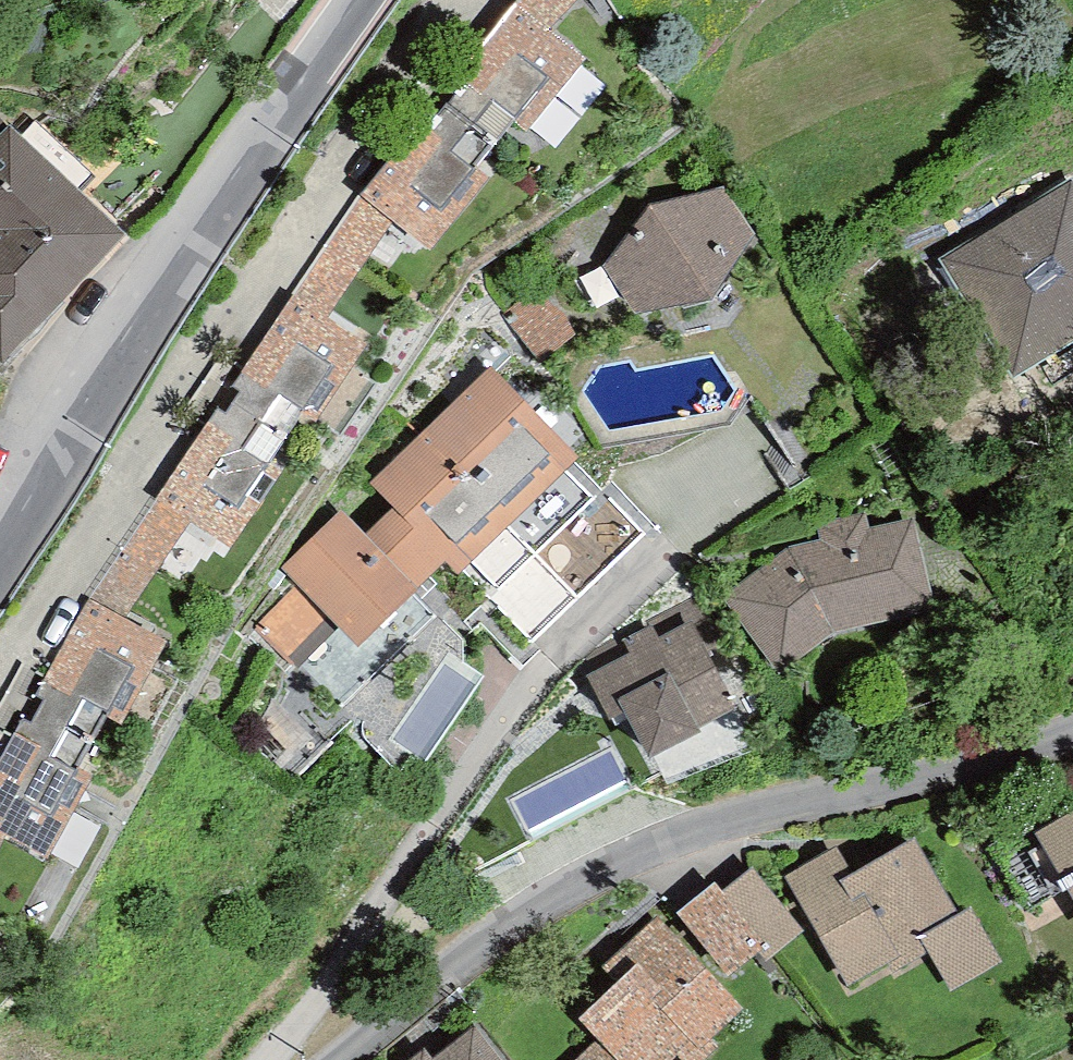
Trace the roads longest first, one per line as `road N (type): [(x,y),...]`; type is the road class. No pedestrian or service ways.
road 1 (residential): [(332,1059),(439,969),(655,849),(1022,755),(1072,732)]
road 2 (tertiary): [(363,0),(0,558)]

